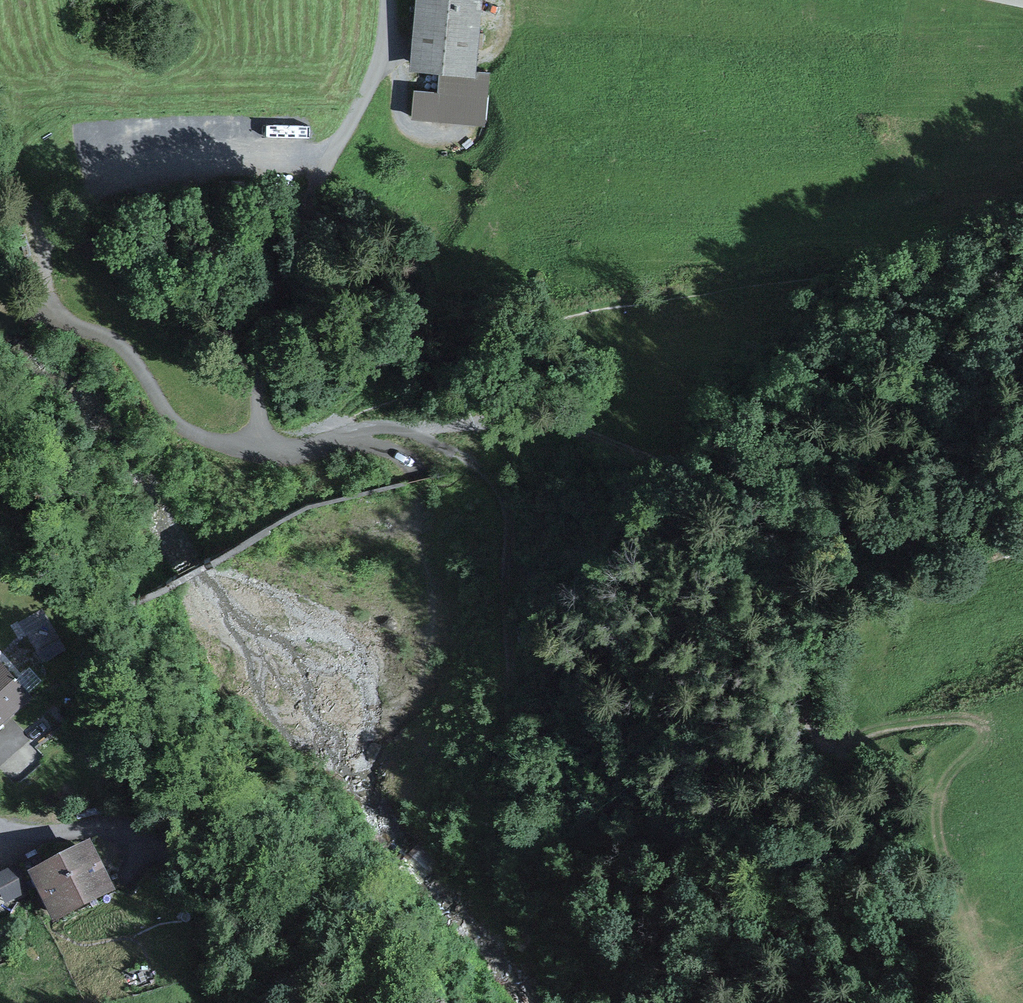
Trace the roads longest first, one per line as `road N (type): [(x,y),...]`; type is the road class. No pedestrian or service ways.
road 1 (trunk): [(1022,318),(558,473),(0,626)]
road 2 (track): [(381,427),(535,417),(854,539),(857,555),(840,584),(787,636),(810,690),(807,724),(822,733),(964,716),(980,722),(981,749),(942,784),(937,806),(947,862)]
road 3 (track): [(253,453),(286,456),(381,427),(443,442),(482,467),(512,505),(506,707),(490,796),(502,814),(694,945),(787,974),(843,1002)]
road 4 (track): [(253,453),(57,315)]
road 5 (track): [(162,839),(219,870),(257,908),(251,1002)]
road 6 (track): [(840,584),(1005,551)]
road 7 (residential): [(0,826),(162,839)]

